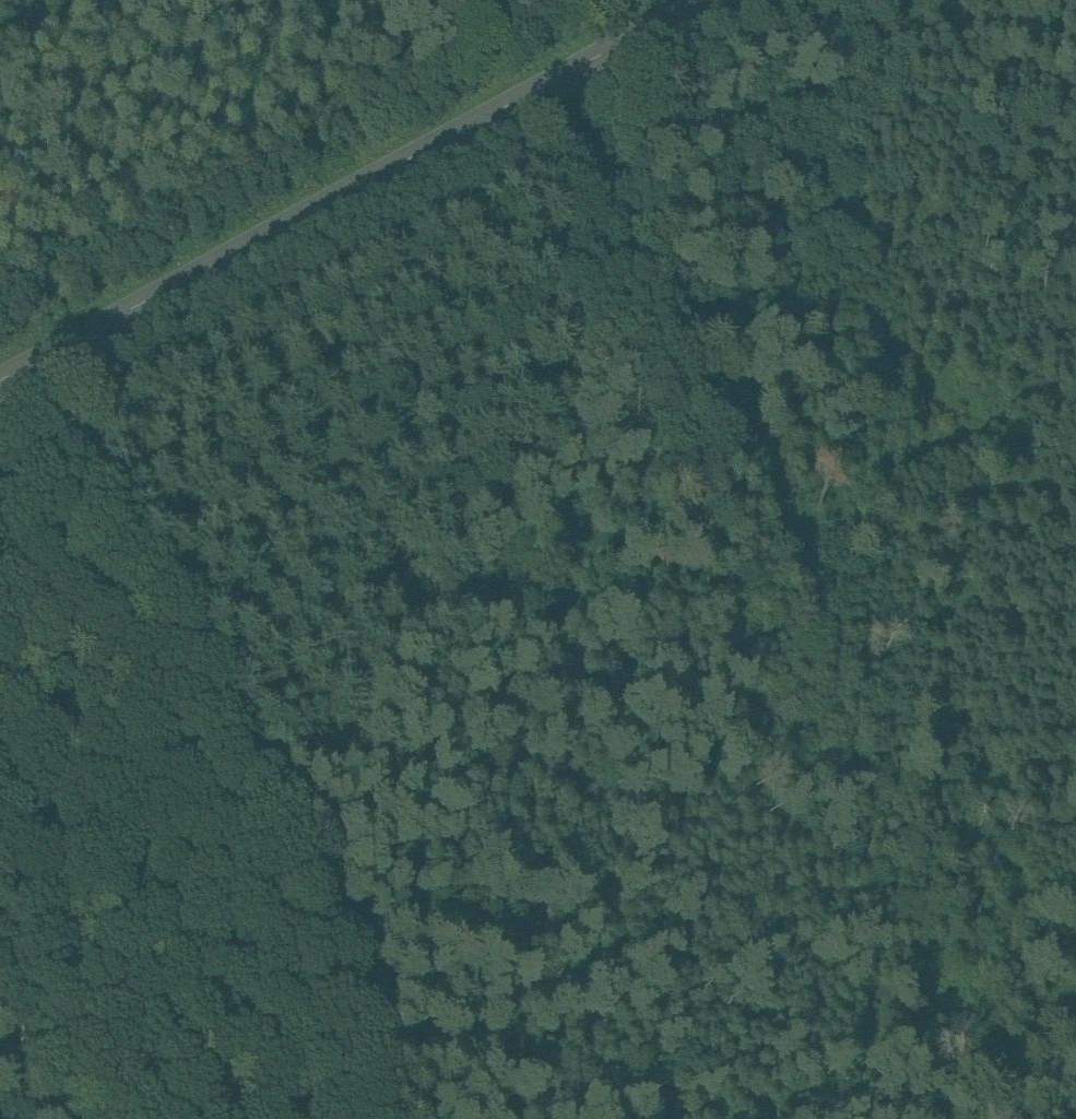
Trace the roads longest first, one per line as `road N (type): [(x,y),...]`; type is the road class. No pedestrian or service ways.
road 1 (secondary): [(0,378),(702,0)]
road 2 (track): [(0,990),(70,1118)]

